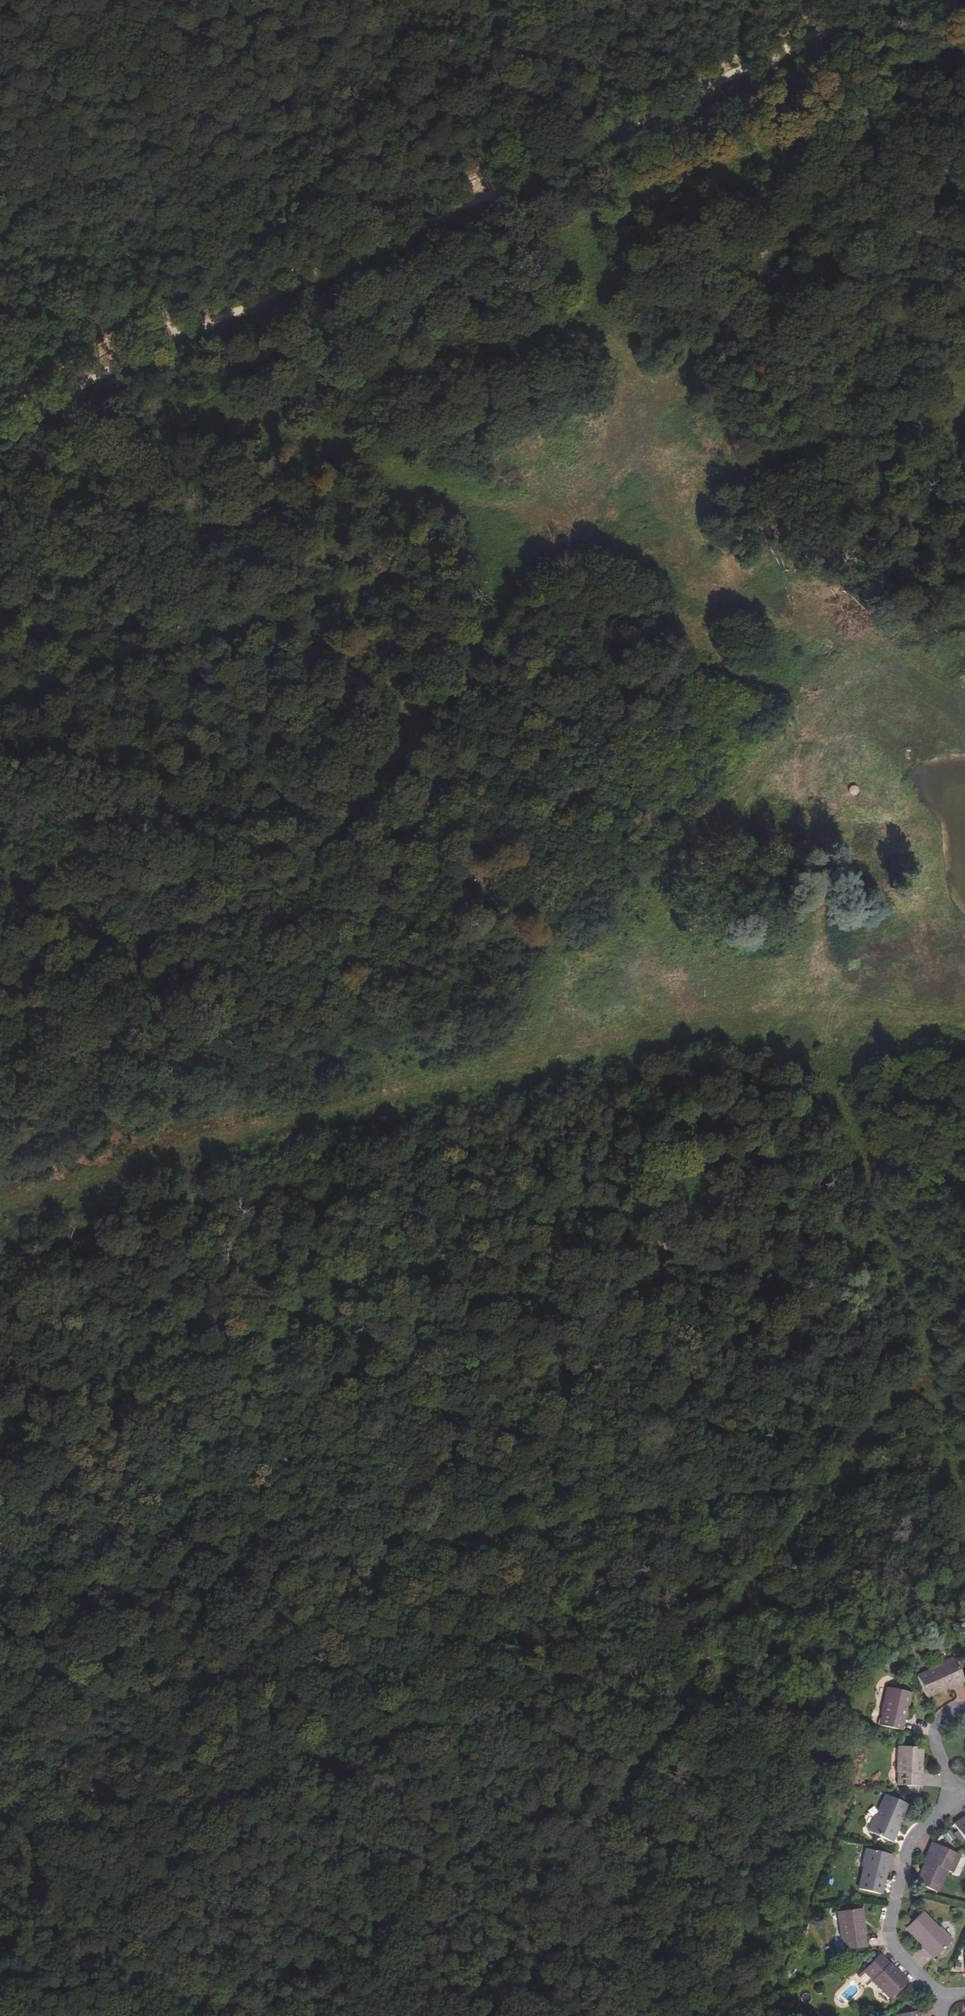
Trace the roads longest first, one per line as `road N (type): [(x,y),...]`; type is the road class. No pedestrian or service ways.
road 1 (track): [(0,1203),(280,1122),(716,1018),(831,1009),(964,1014)]
road 2 (residential): [(937,1996),(888,1948),(886,1922),(911,1834),(954,1798)]
road 3 (track): [(182,345),(0,435)]

